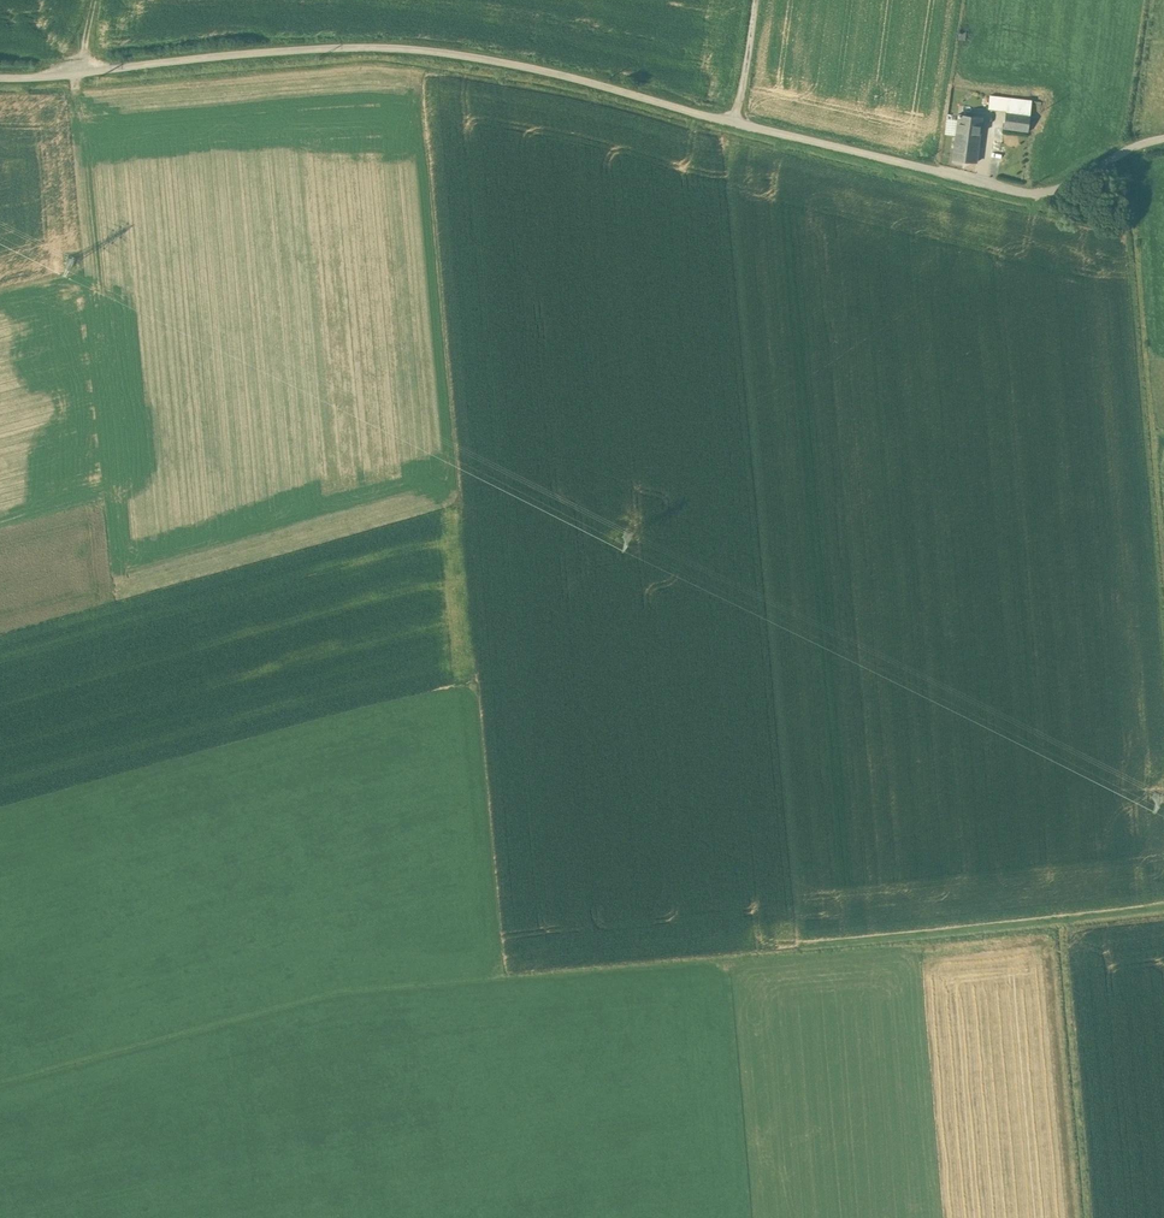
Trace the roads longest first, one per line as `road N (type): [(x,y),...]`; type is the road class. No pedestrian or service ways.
road 1 (unclassified): [(0,74),(255,50),(415,45),(566,72),(738,118)]
road 2 (unclassified): [(738,118),(1037,188),(1074,180),(1163,135)]
road 3 (track): [(1163,905),(807,942)]

